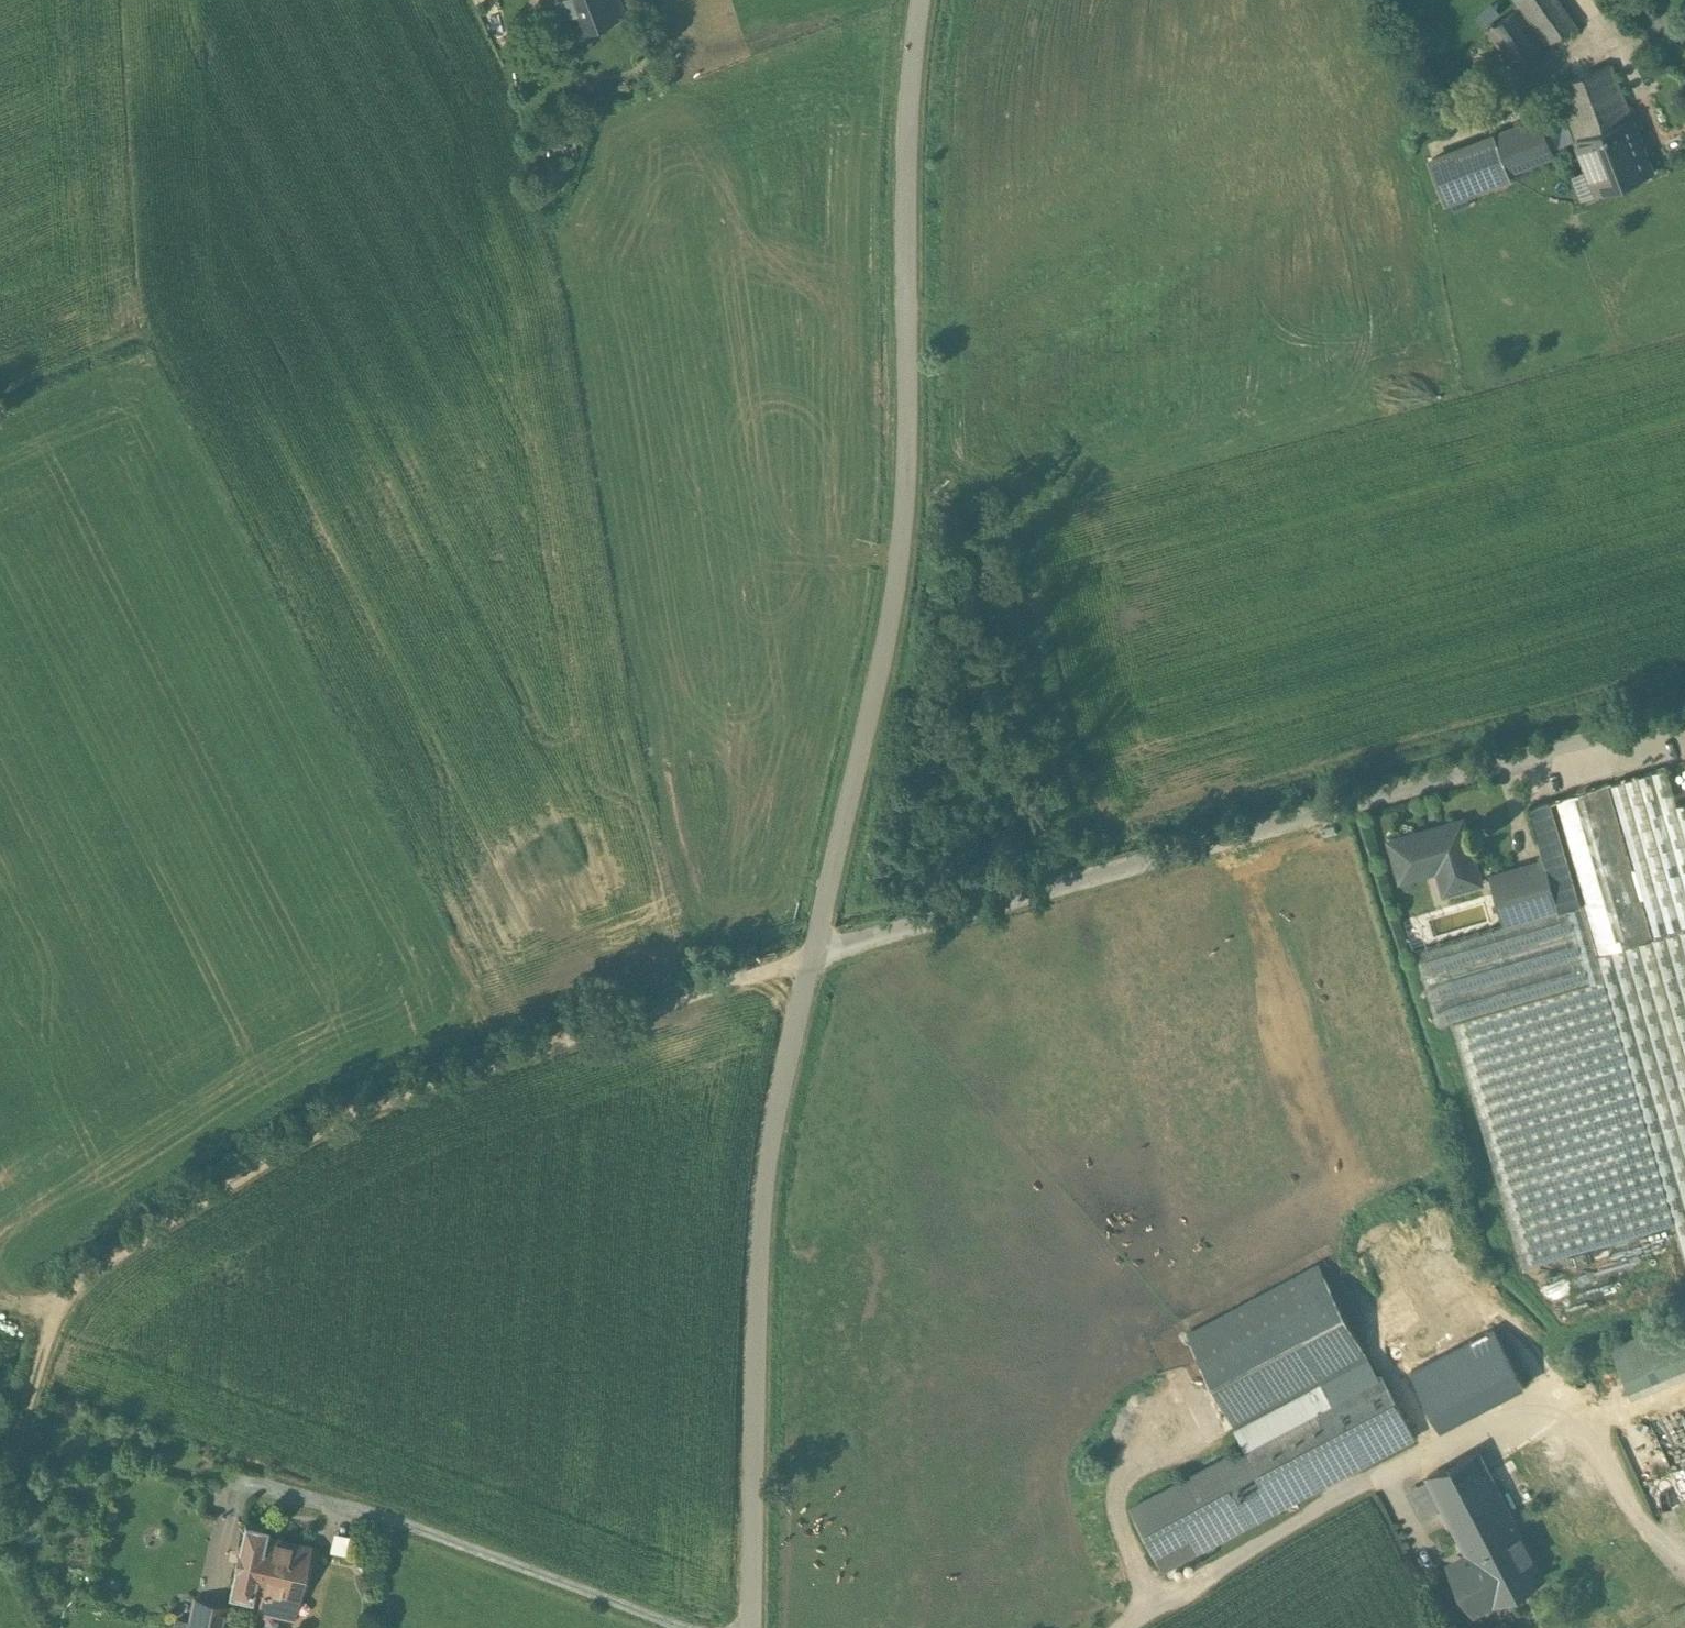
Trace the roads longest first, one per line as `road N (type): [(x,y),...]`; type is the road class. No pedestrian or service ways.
road 1 (track): [(813,951),(334,1120),(135,1239),(56,1309),(0,1480)]
road 2 (tertiary): [(813,951),(851,781),(903,433),(910,98),(923,0)]
road 3 (unclassified): [(1684,707),(813,951)]
road 4 (tertiary): [(754,1627),(755,1261),(768,1131),(813,951)]

